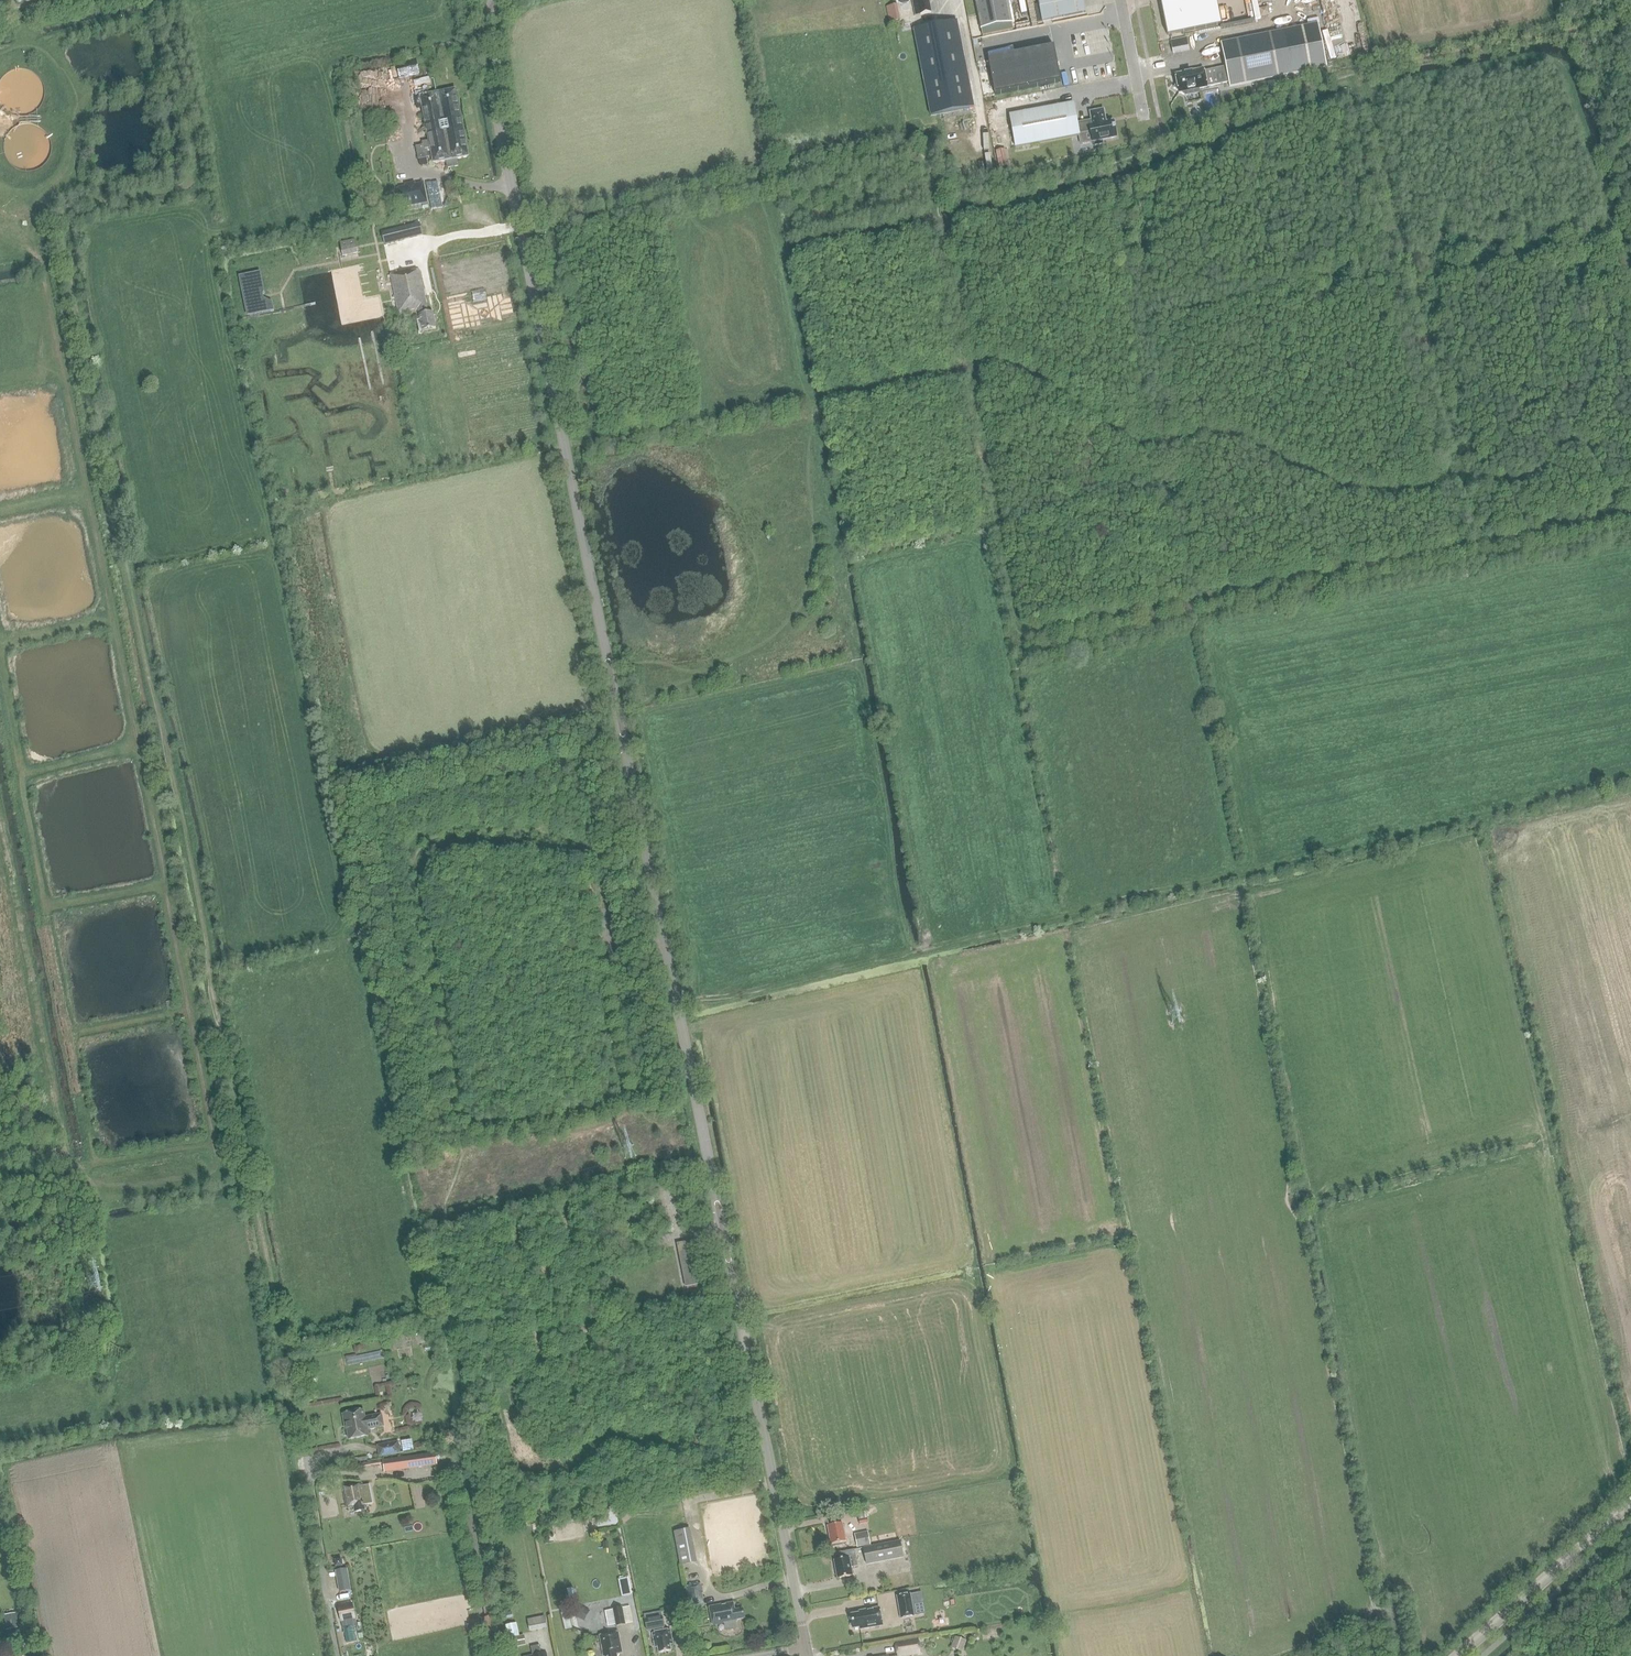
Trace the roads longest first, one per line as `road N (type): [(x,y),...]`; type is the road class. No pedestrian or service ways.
road 1 (tertiary): [(806,1647),(483,48),(496,0)]
road 2 (track): [(162,0),(194,176),(182,187),(75,207),(60,220),(61,234),(303,1444)]
road 3 (tertiary): [(1458,1655),(1630,1503)]
road 4 (unclassified): [(339,1655),(303,1444)]
road 5 (unclassified): [(1145,123),(1122,0)]

